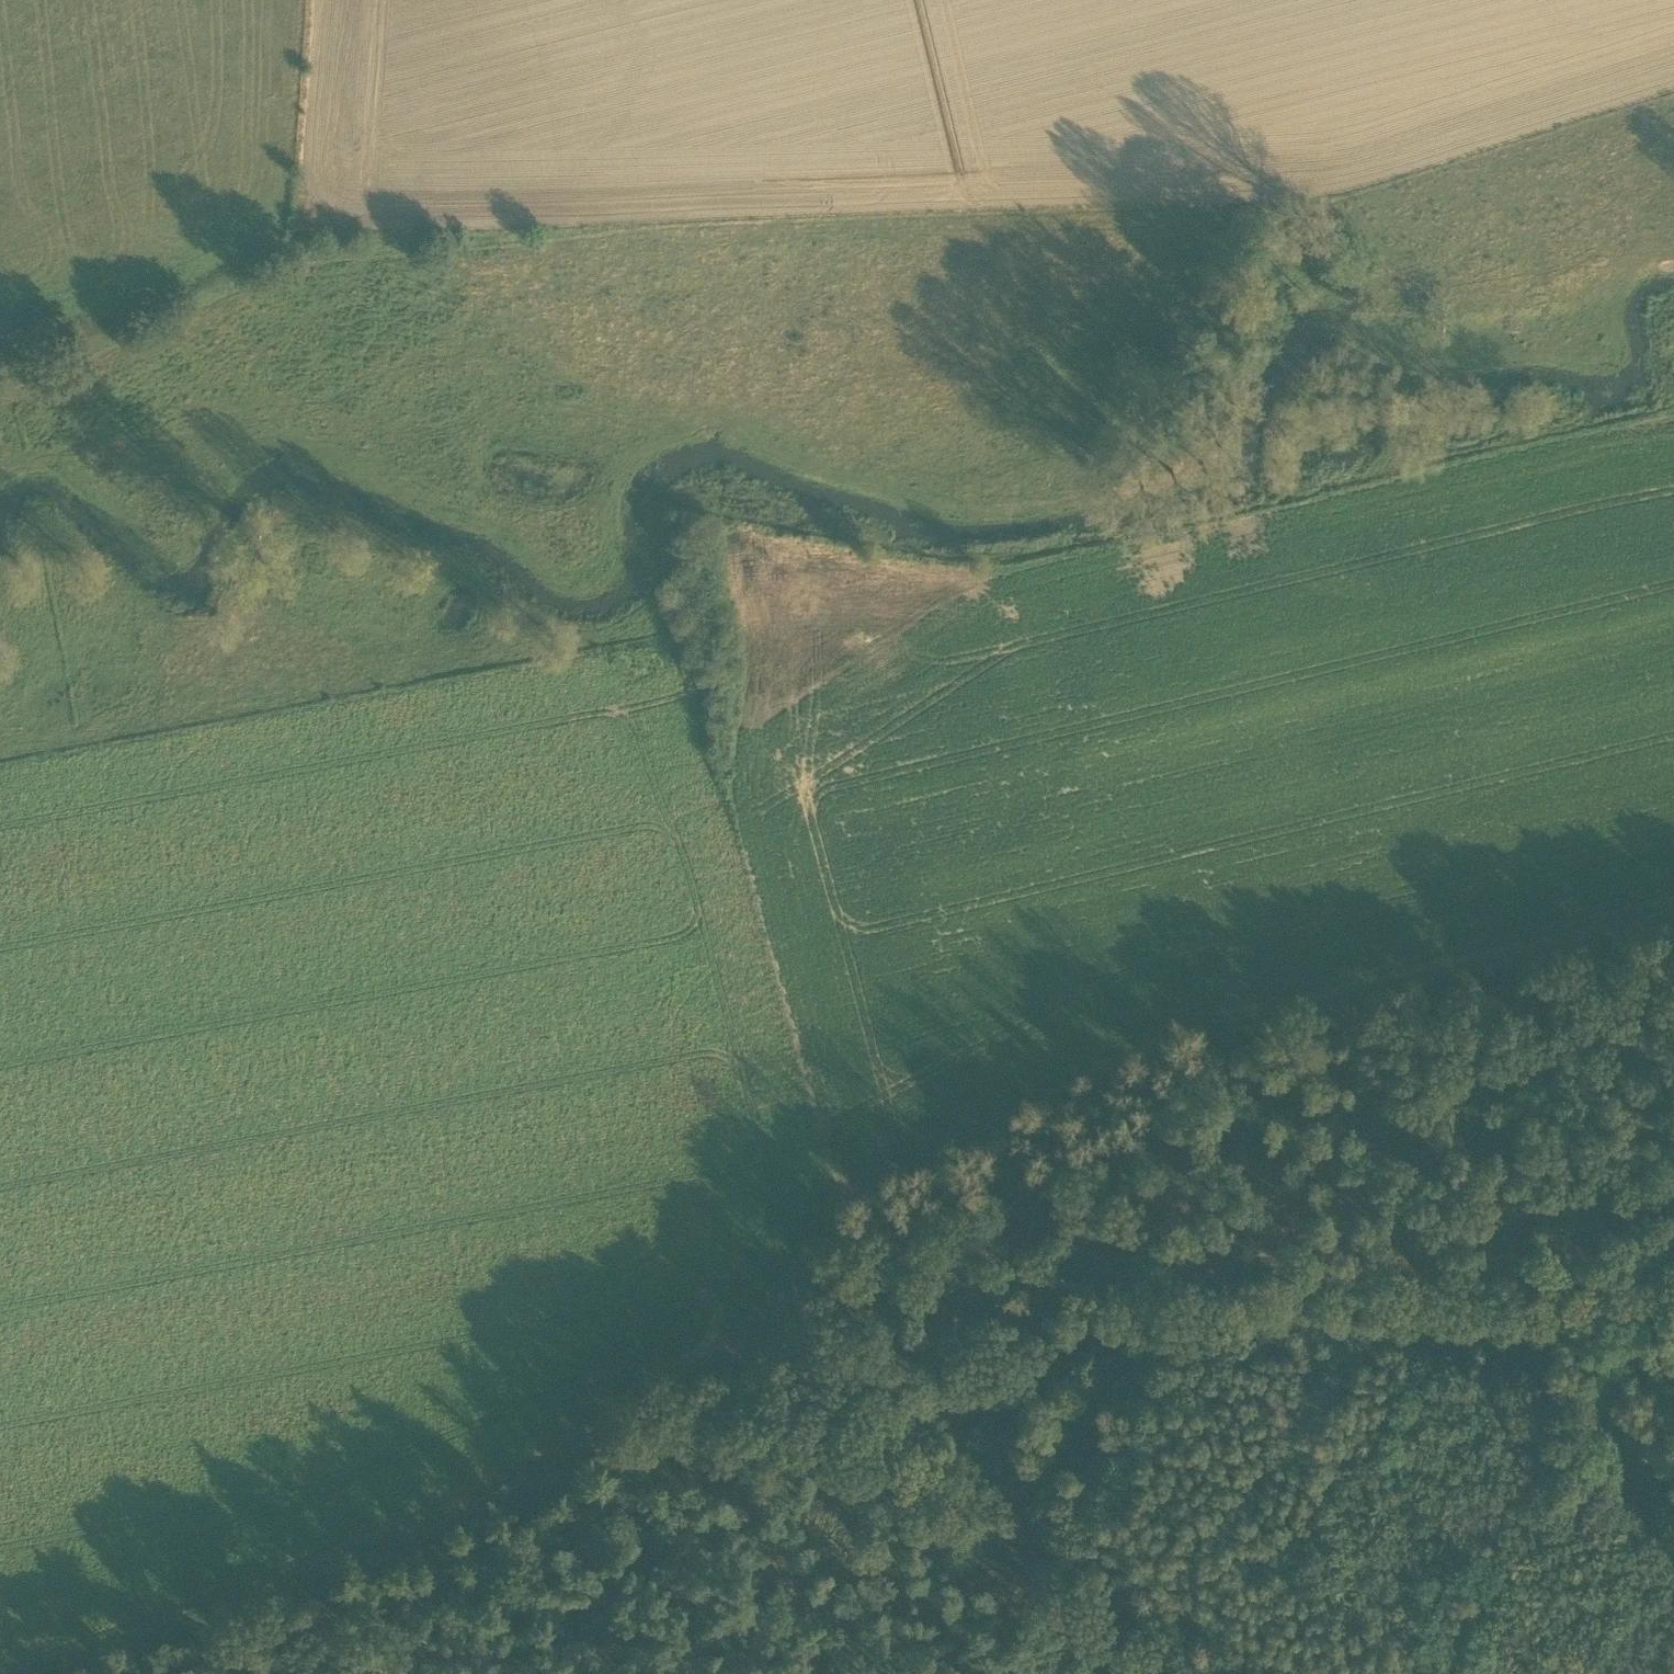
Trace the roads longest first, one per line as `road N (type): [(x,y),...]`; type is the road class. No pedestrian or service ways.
road 1 (track): [(187,1614),(762,1392),(861,1242),(1064,1183),(1280,1043),(1673,941)]
road 2 (track): [(625,1450),(740,1444),(1157,1673)]
road 3 (track): [(346,1673),(187,1614)]
road 4 (track): [(29,1673),(187,1614)]

